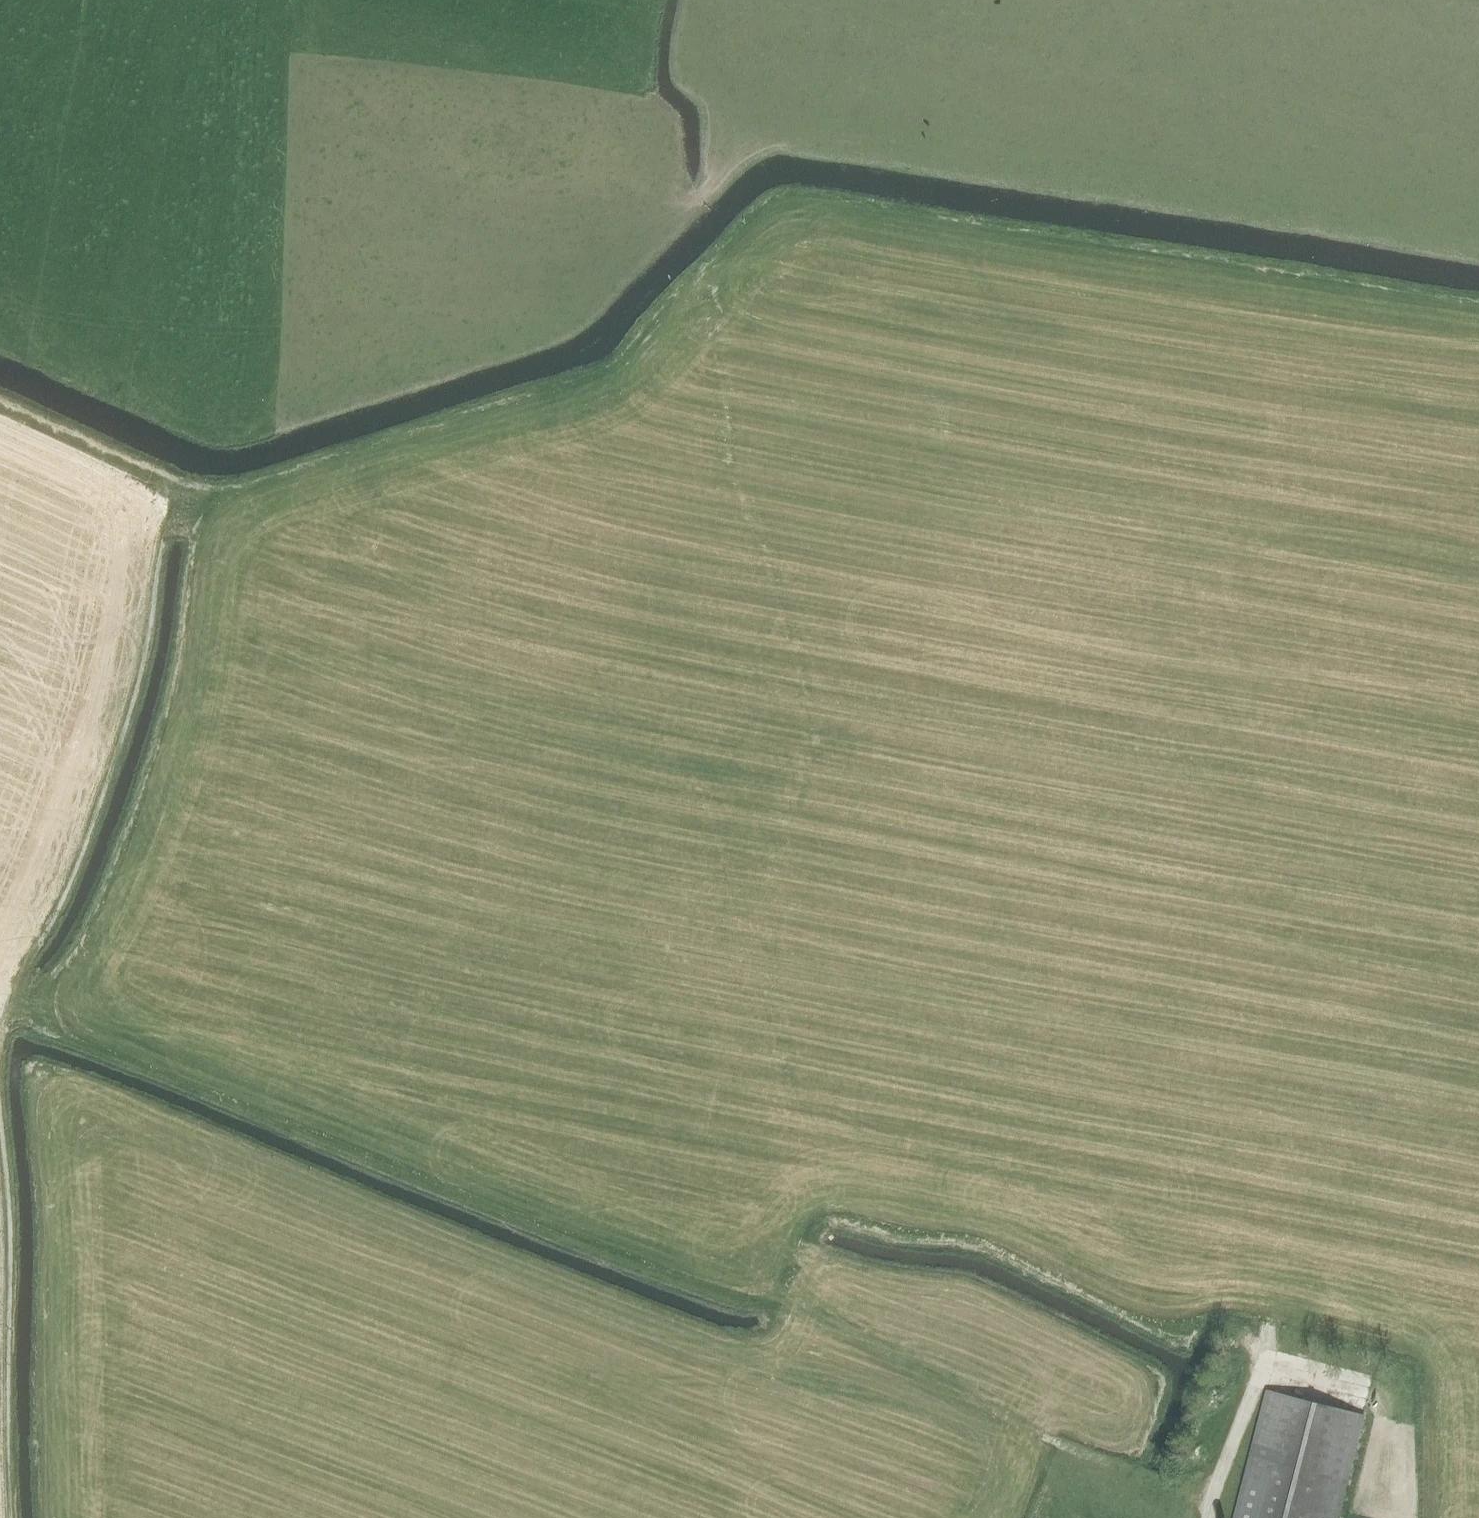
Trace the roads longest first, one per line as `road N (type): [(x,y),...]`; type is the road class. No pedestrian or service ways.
road 1 (track): [(1208,1517),(1264,1360),(1363,1385)]

